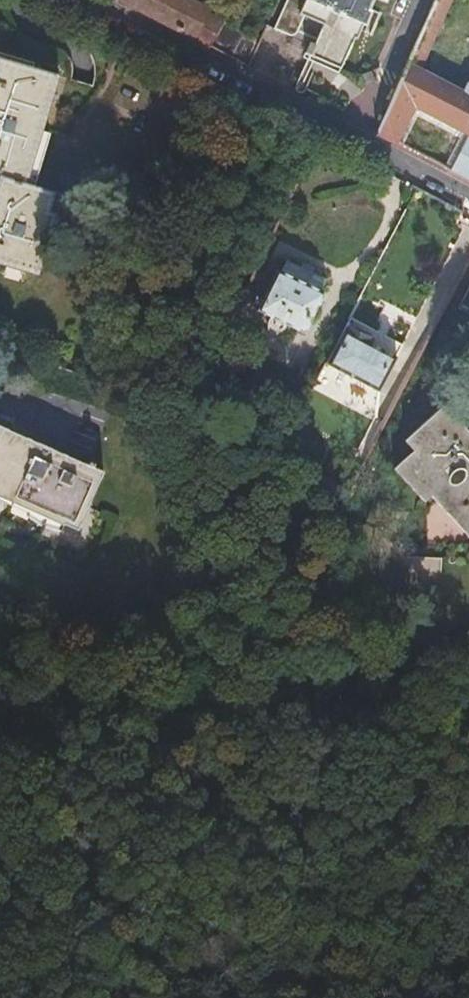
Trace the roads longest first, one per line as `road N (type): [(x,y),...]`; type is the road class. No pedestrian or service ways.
road 1 (track): [(468,695),(277,715),(63,710),(0,742)]
road 2 (residential): [(86,0),(468,199)]
road 3 (track): [(316,997),(400,913),(468,861)]

